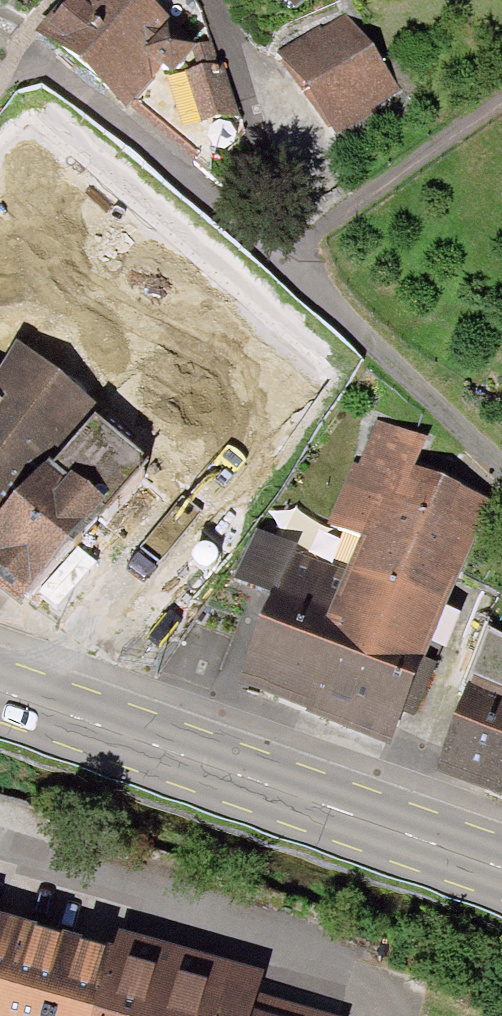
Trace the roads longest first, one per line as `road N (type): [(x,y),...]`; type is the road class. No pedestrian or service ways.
road 1 (primary): [(0,690),(501,868)]

